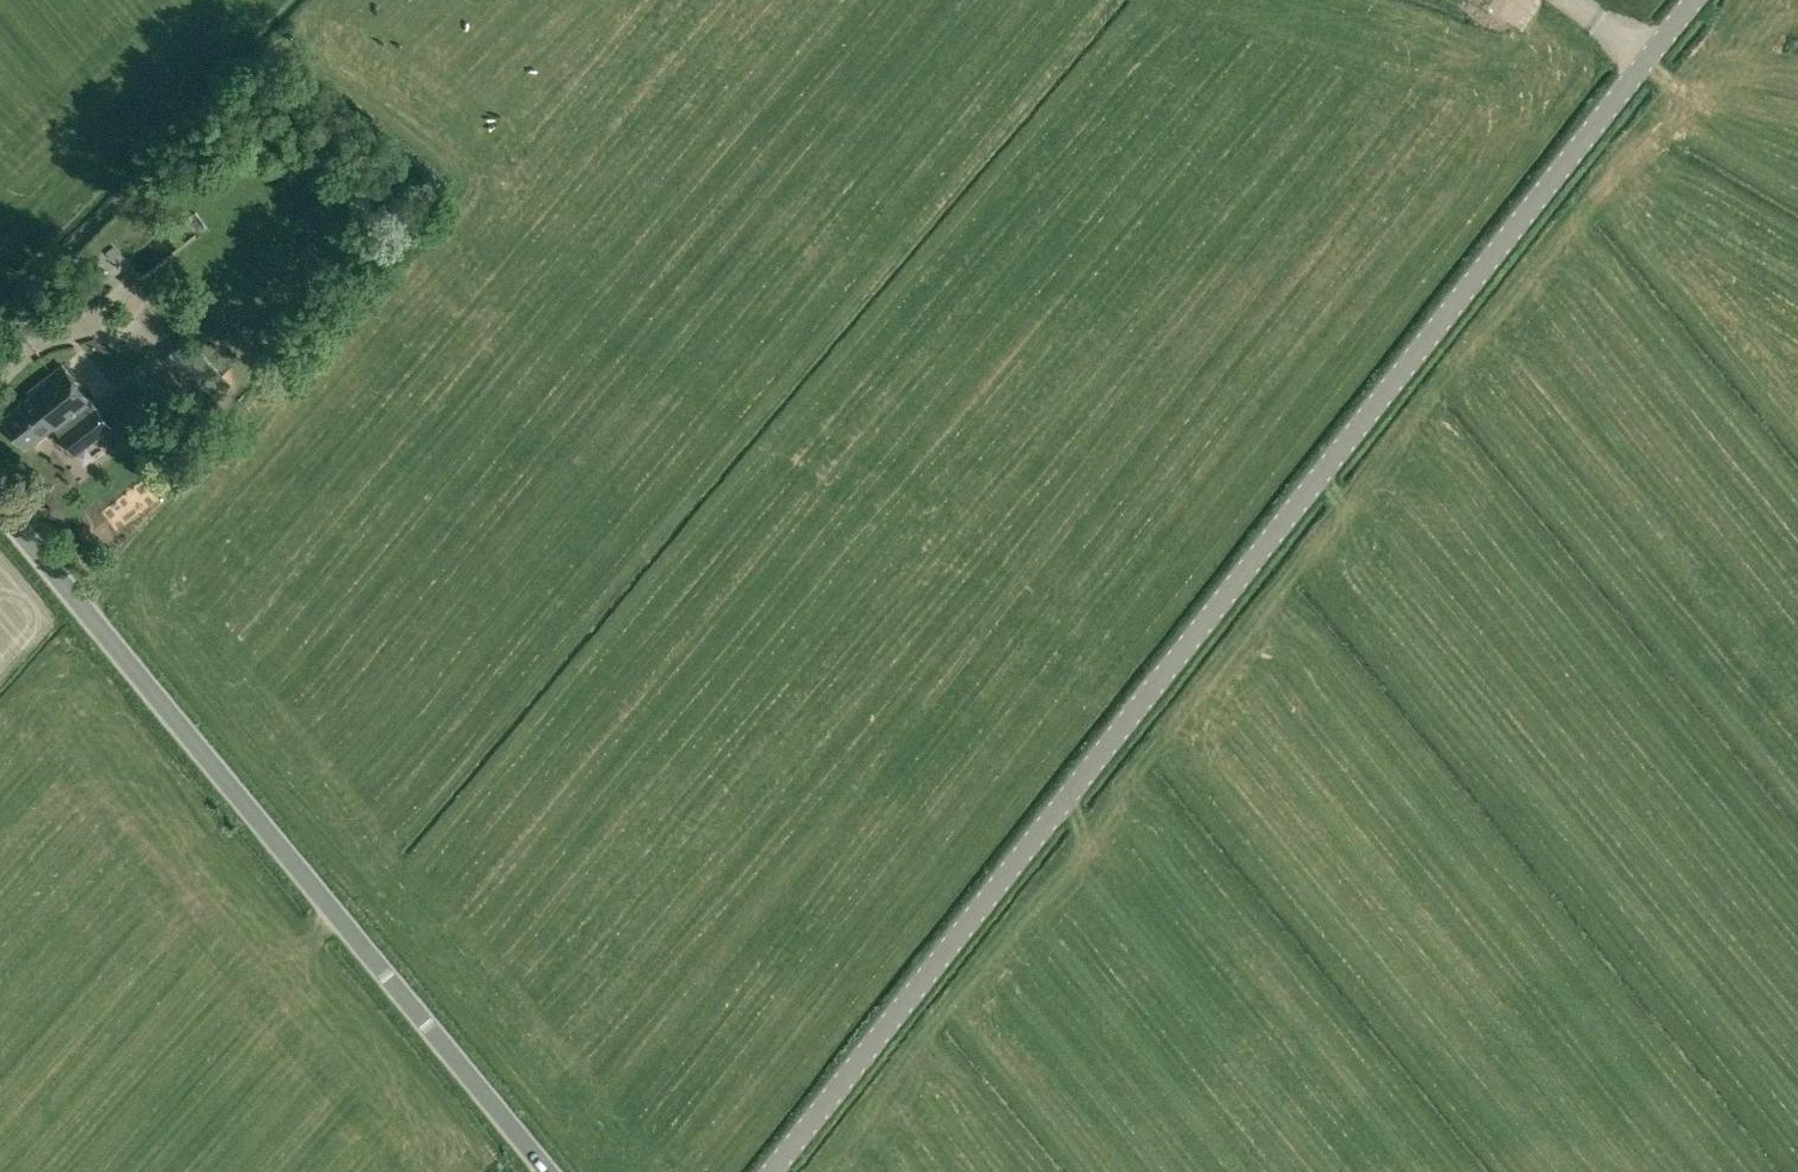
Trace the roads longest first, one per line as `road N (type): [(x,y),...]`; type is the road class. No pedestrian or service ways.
road 1 (unclassified): [(770,1171),(1692,0)]
road 2 (unclassified): [(548,1171),(0,506)]

